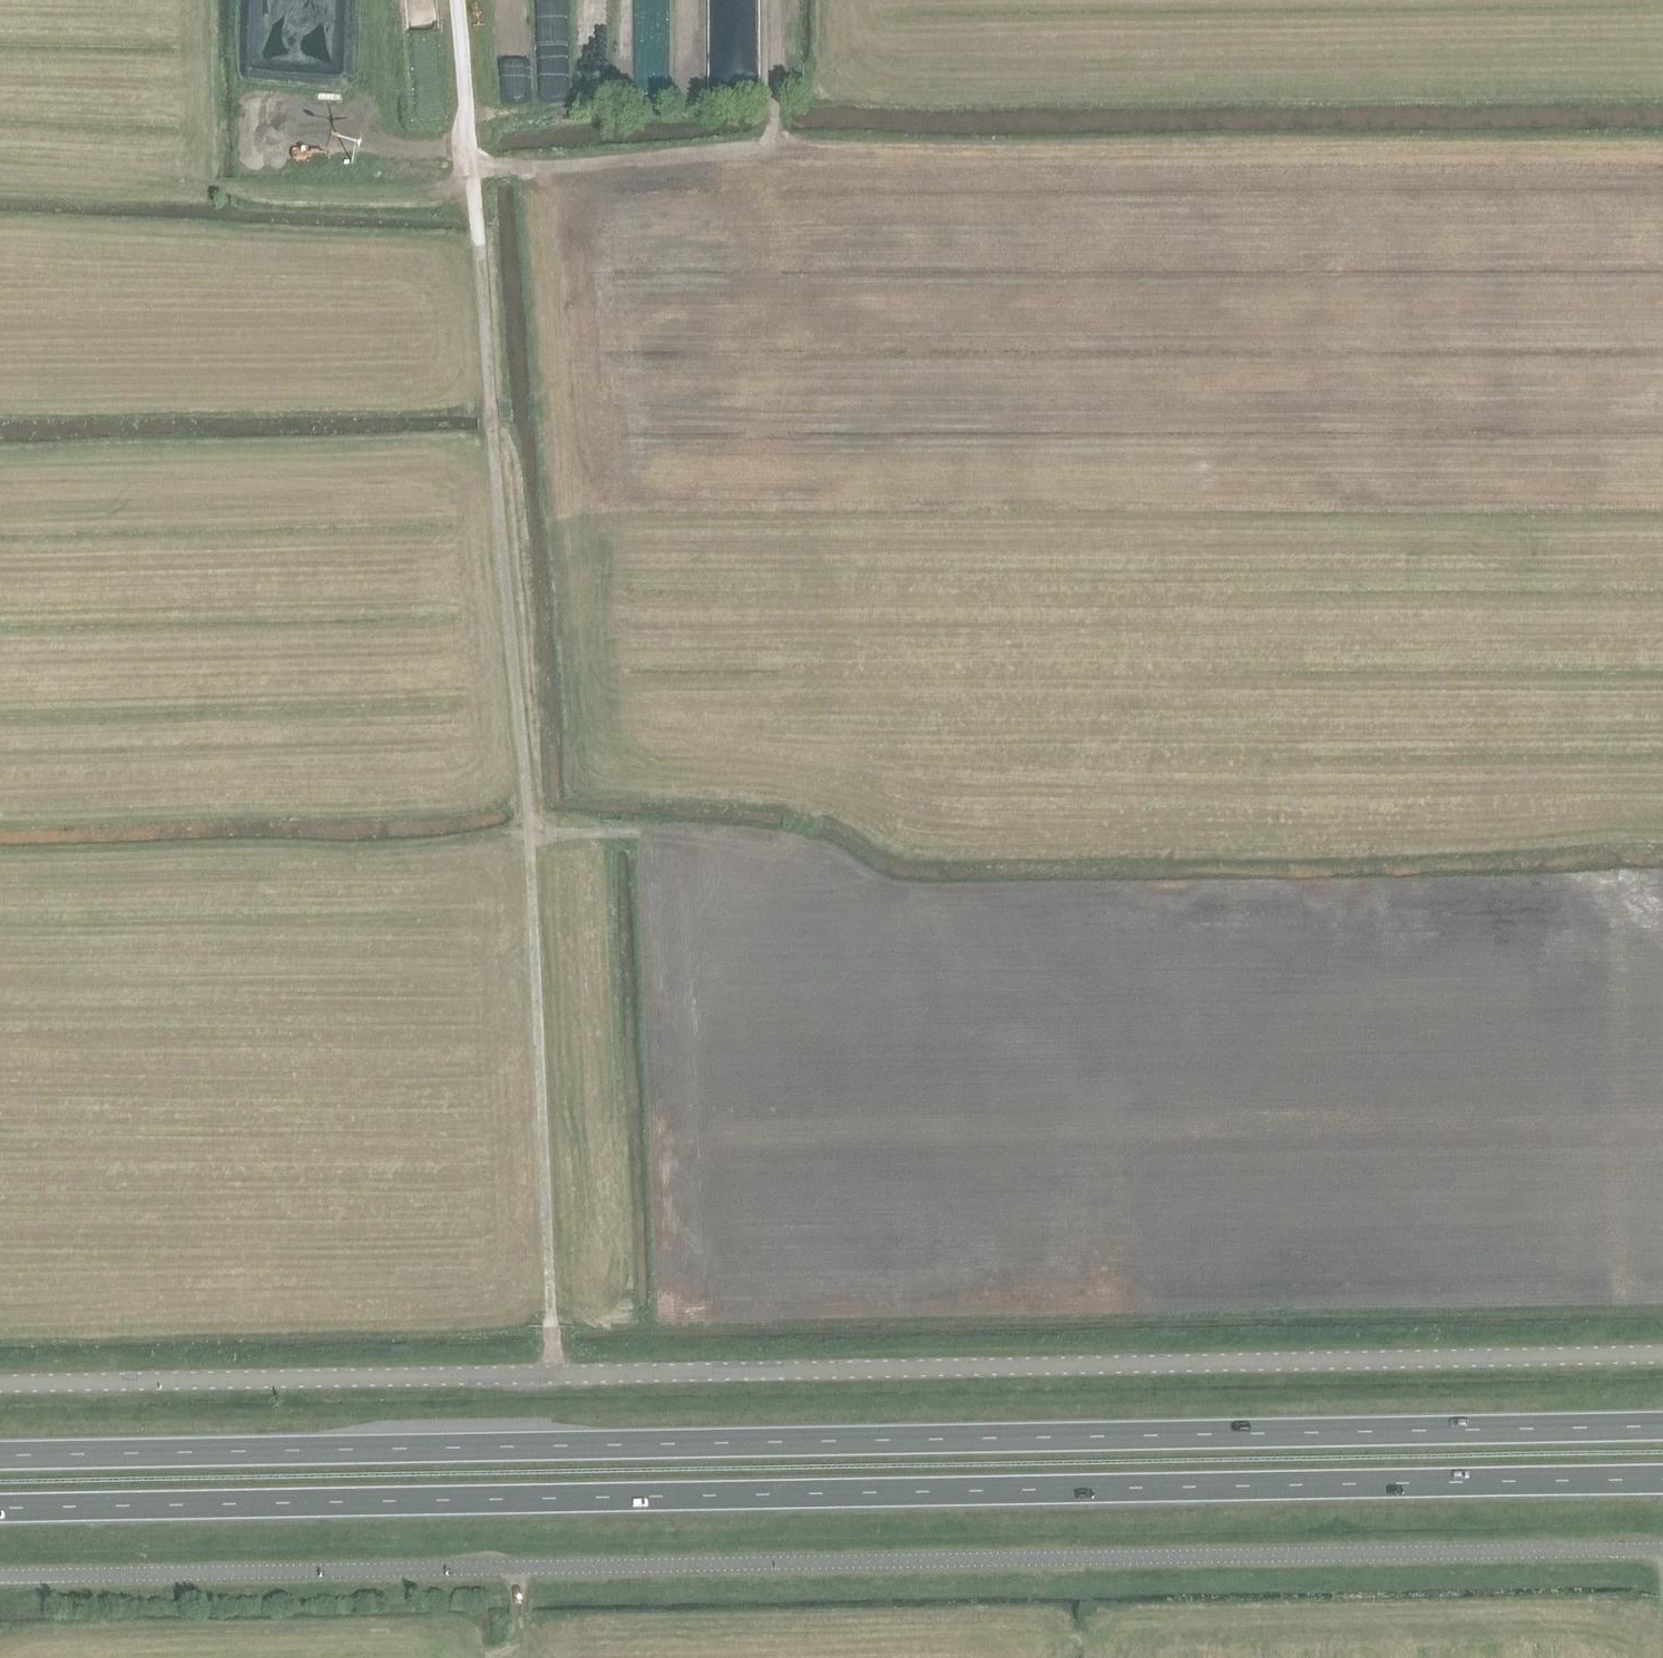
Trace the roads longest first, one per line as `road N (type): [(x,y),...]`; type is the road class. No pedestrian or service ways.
road 1 (trunk): [(0,1509),(1662,1478)]
road 2 (trunk): [(1662,1426),(0,1455)]
road 3 (unclassified): [(0,1384),(1662,1355)]
road 4 (unclassified): [(0,1577),(1662,1550)]

